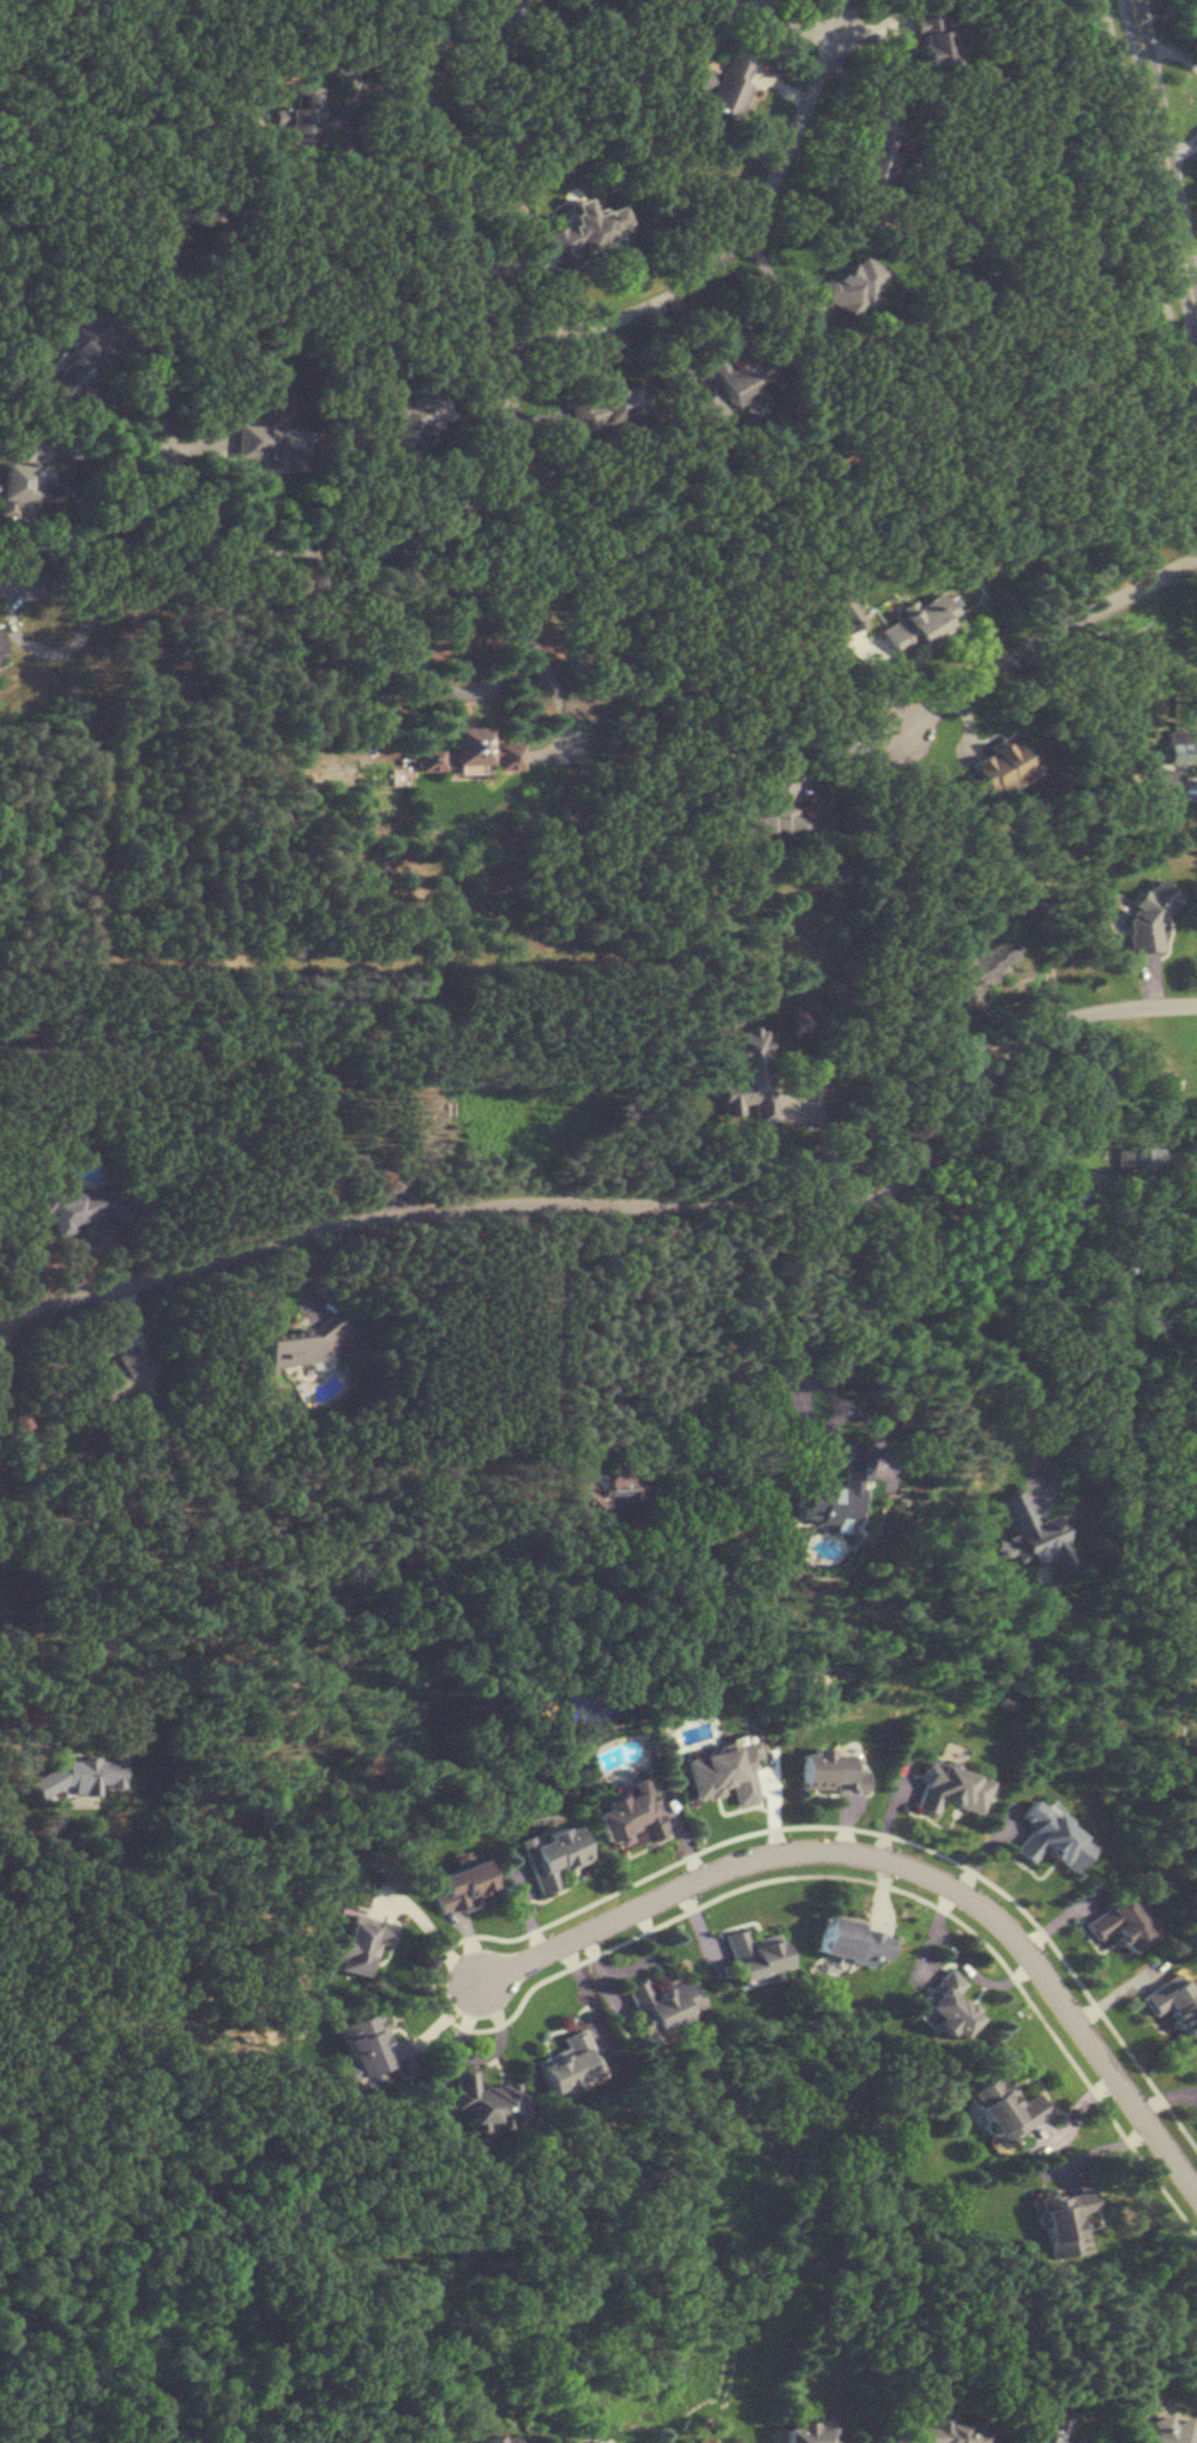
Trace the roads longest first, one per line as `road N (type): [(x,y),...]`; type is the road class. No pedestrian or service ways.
road 1 (residential): [(1196,1005),(1113,1008),(1033,1039),(936,1136),(912,1186),(882,1206),(462,1200),(281,1231),(0,1328)]
road 2 (residential): [(67,600),(213,586),(343,622),(381,614),(423,602),(453,527),(482,503),(497,467),(504,397),(406,0)]
road 3 (residential): [(480,1980),(757,1855),(867,1851),(958,1890),(1029,1955),(1196,2185)]
road 4 (residential): [(491,346),(612,320),(717,265),(788,168),(835,24)]
road 5 (tertiary): [(1196,349),(1141,0)]
road 6 (residential): [(1196,555),(895,730)]
road 7 (residential): [(283,0),(224,18),(70,11),(0,46)]

